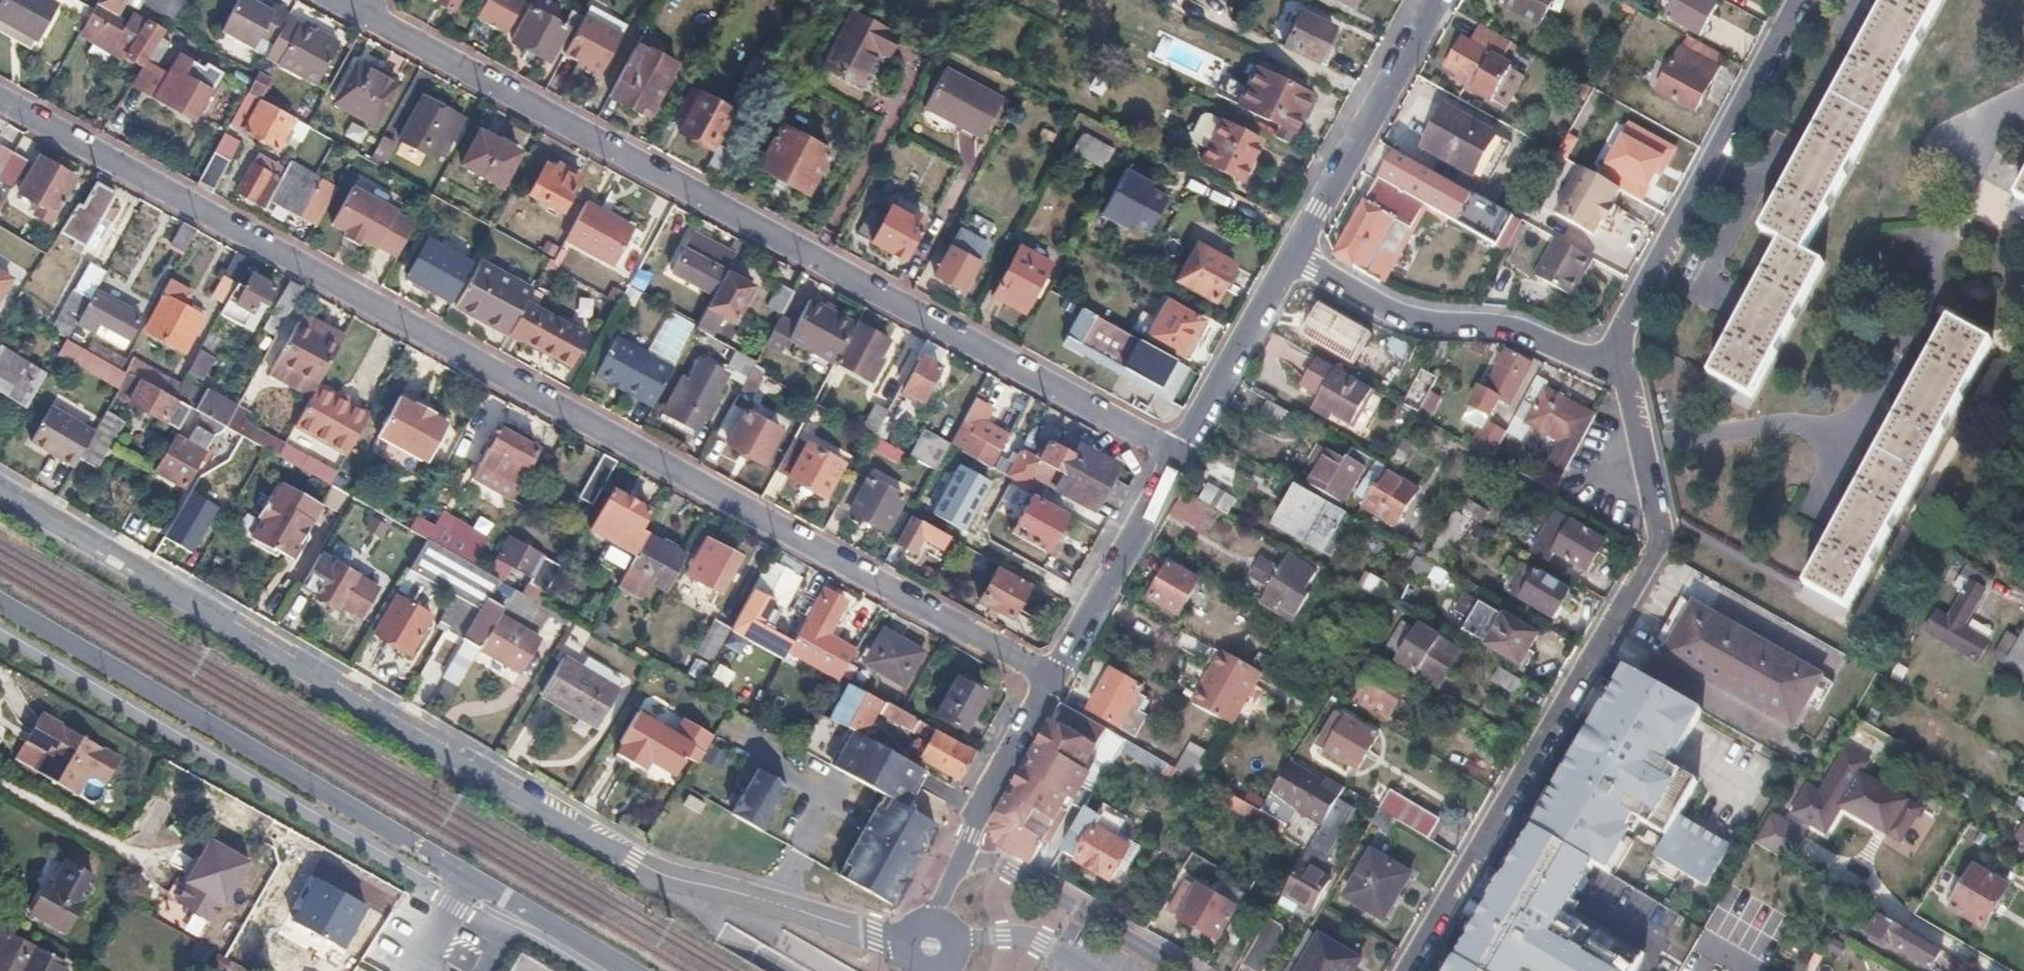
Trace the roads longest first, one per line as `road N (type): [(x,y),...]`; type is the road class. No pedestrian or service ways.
road 1 (residential): [(1050,680),(0,101)]
road 2 (residential): [(0,487),(635,860),(908,941)]
road 3 (residential): [(354,5),(1177,454)]
road 4 (residential): [(1408,970),(1656,549),(1615,361)]
road 5 (residential): [(1615,361),(1803,0)]
road 6 (residential): [(1292,255),(1396,313),(1499,325),(1615,361)]
road 7 (tertiary): [(1430,0),(1292,255)]
road 8 (tertiary): [(1177,454),(1050,680)]
road 9 (residential): [(1184,970),(1009,868),(962,853)]
road 10 (tertiary): [(1292,255),(1177,454)]
road 11 (tertiary): [(1050,680),(962,853)]
road 12 (residential): [(620,970),(471,882)]

